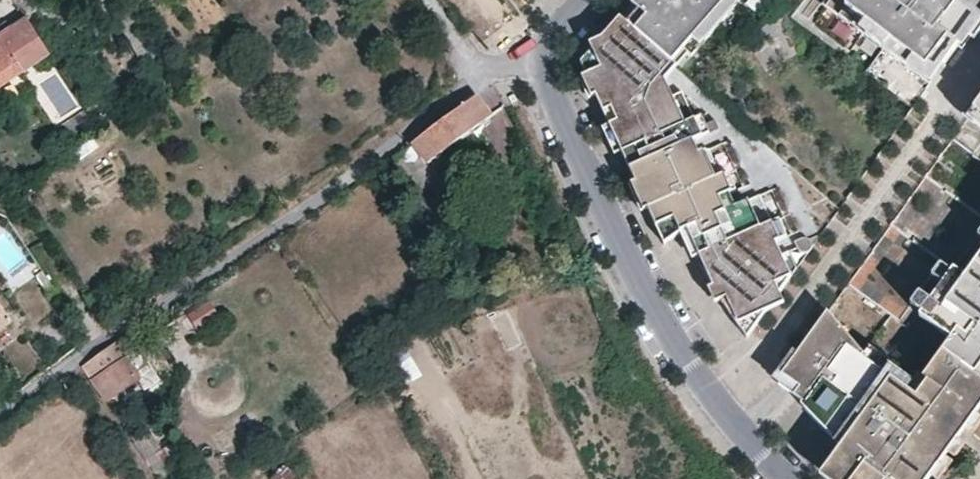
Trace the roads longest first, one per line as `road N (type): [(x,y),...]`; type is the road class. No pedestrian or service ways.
road 1 (residential): [(787,478),(689,363),(534,61)]
road 2 (residential): [(534,61),(490,71),(431,0)]

